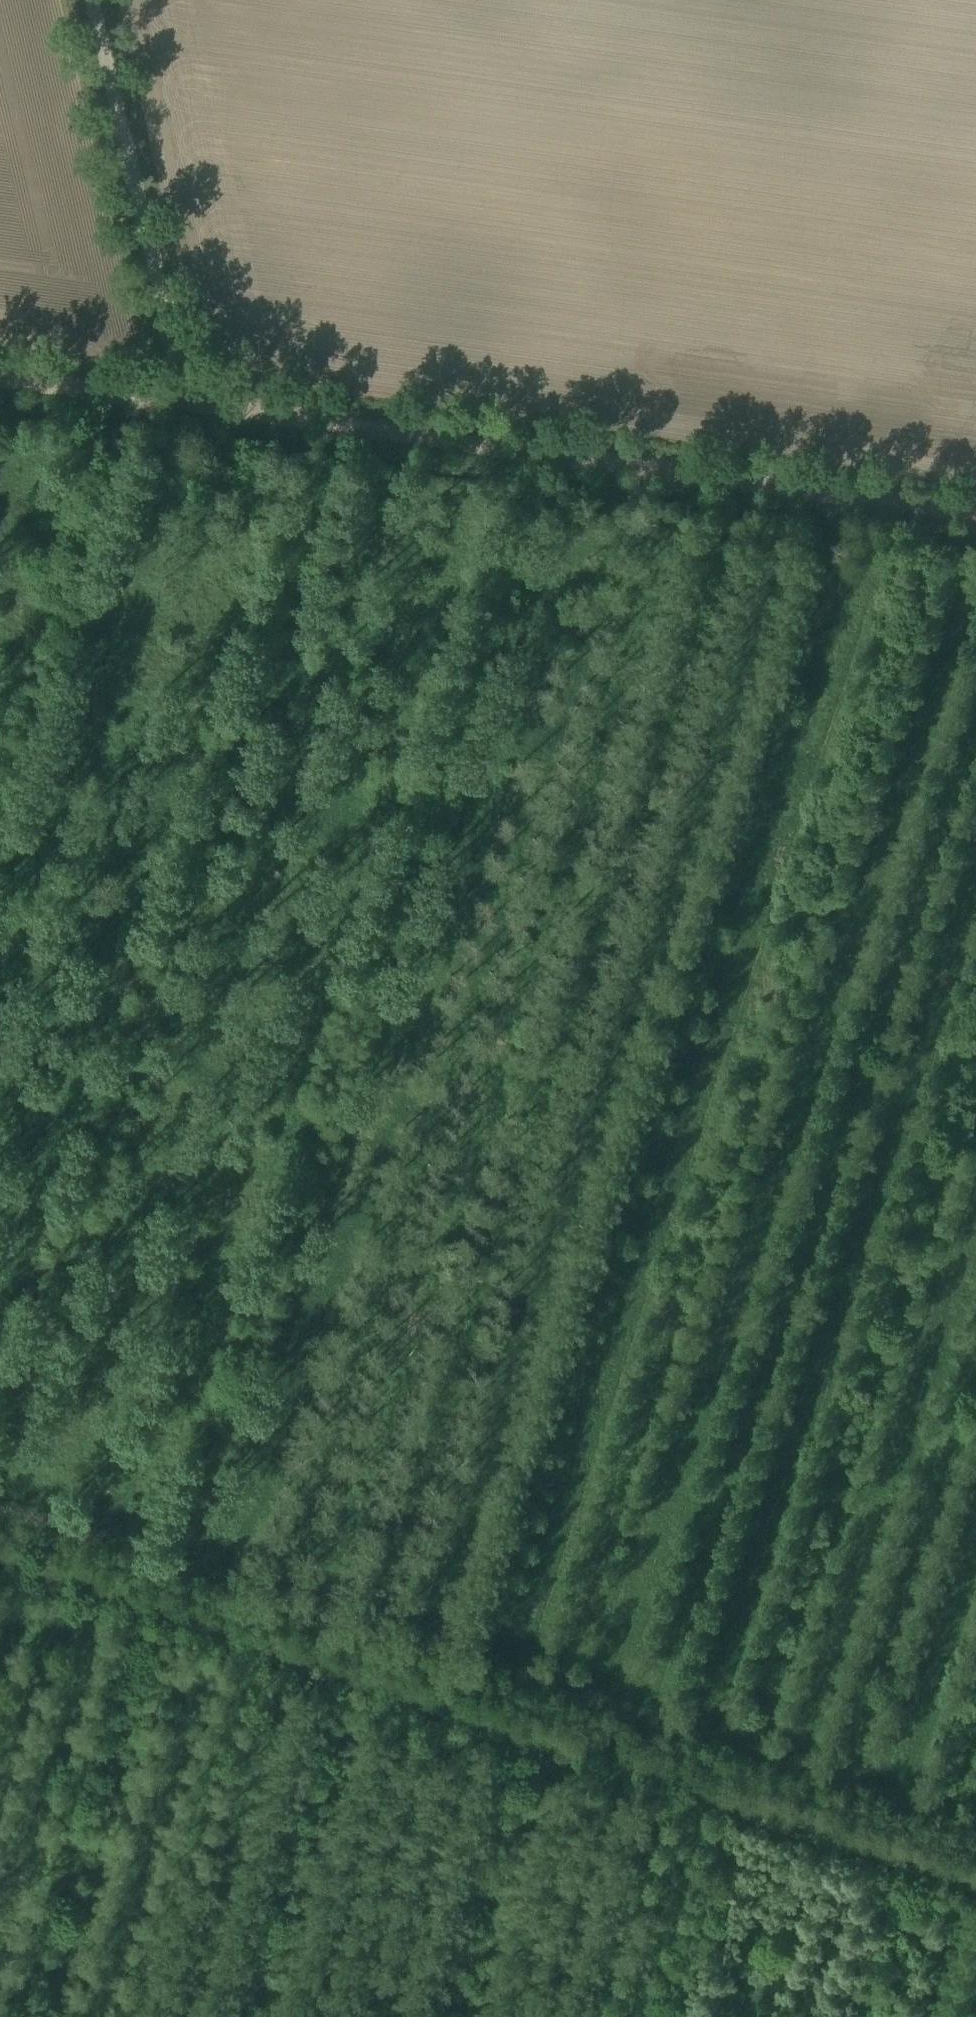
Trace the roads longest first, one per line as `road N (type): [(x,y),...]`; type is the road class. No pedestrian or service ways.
road 1 (track): [(0,1509),(975,1828)]
road 2 (track): [(0,382),(975,521)]
road 3 (unclassified): [(187,405),(91,0)]

